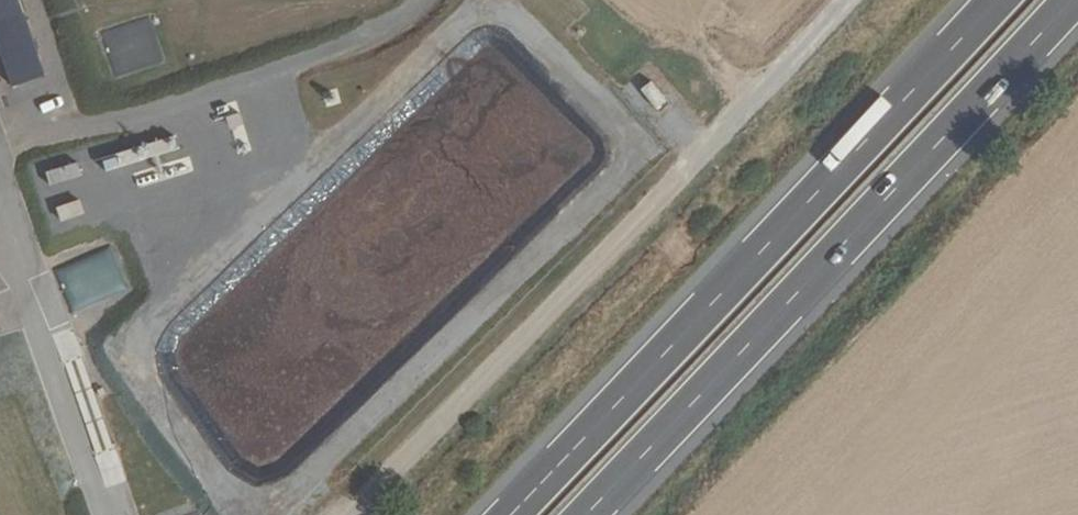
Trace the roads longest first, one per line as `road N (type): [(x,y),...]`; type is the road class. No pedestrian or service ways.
road 1 (trunk): [(988,0),(508,514)]
road 2 (track): [(859,0),(380,514)]
road 3 (trunk): [(588,514),(1066,0)]

